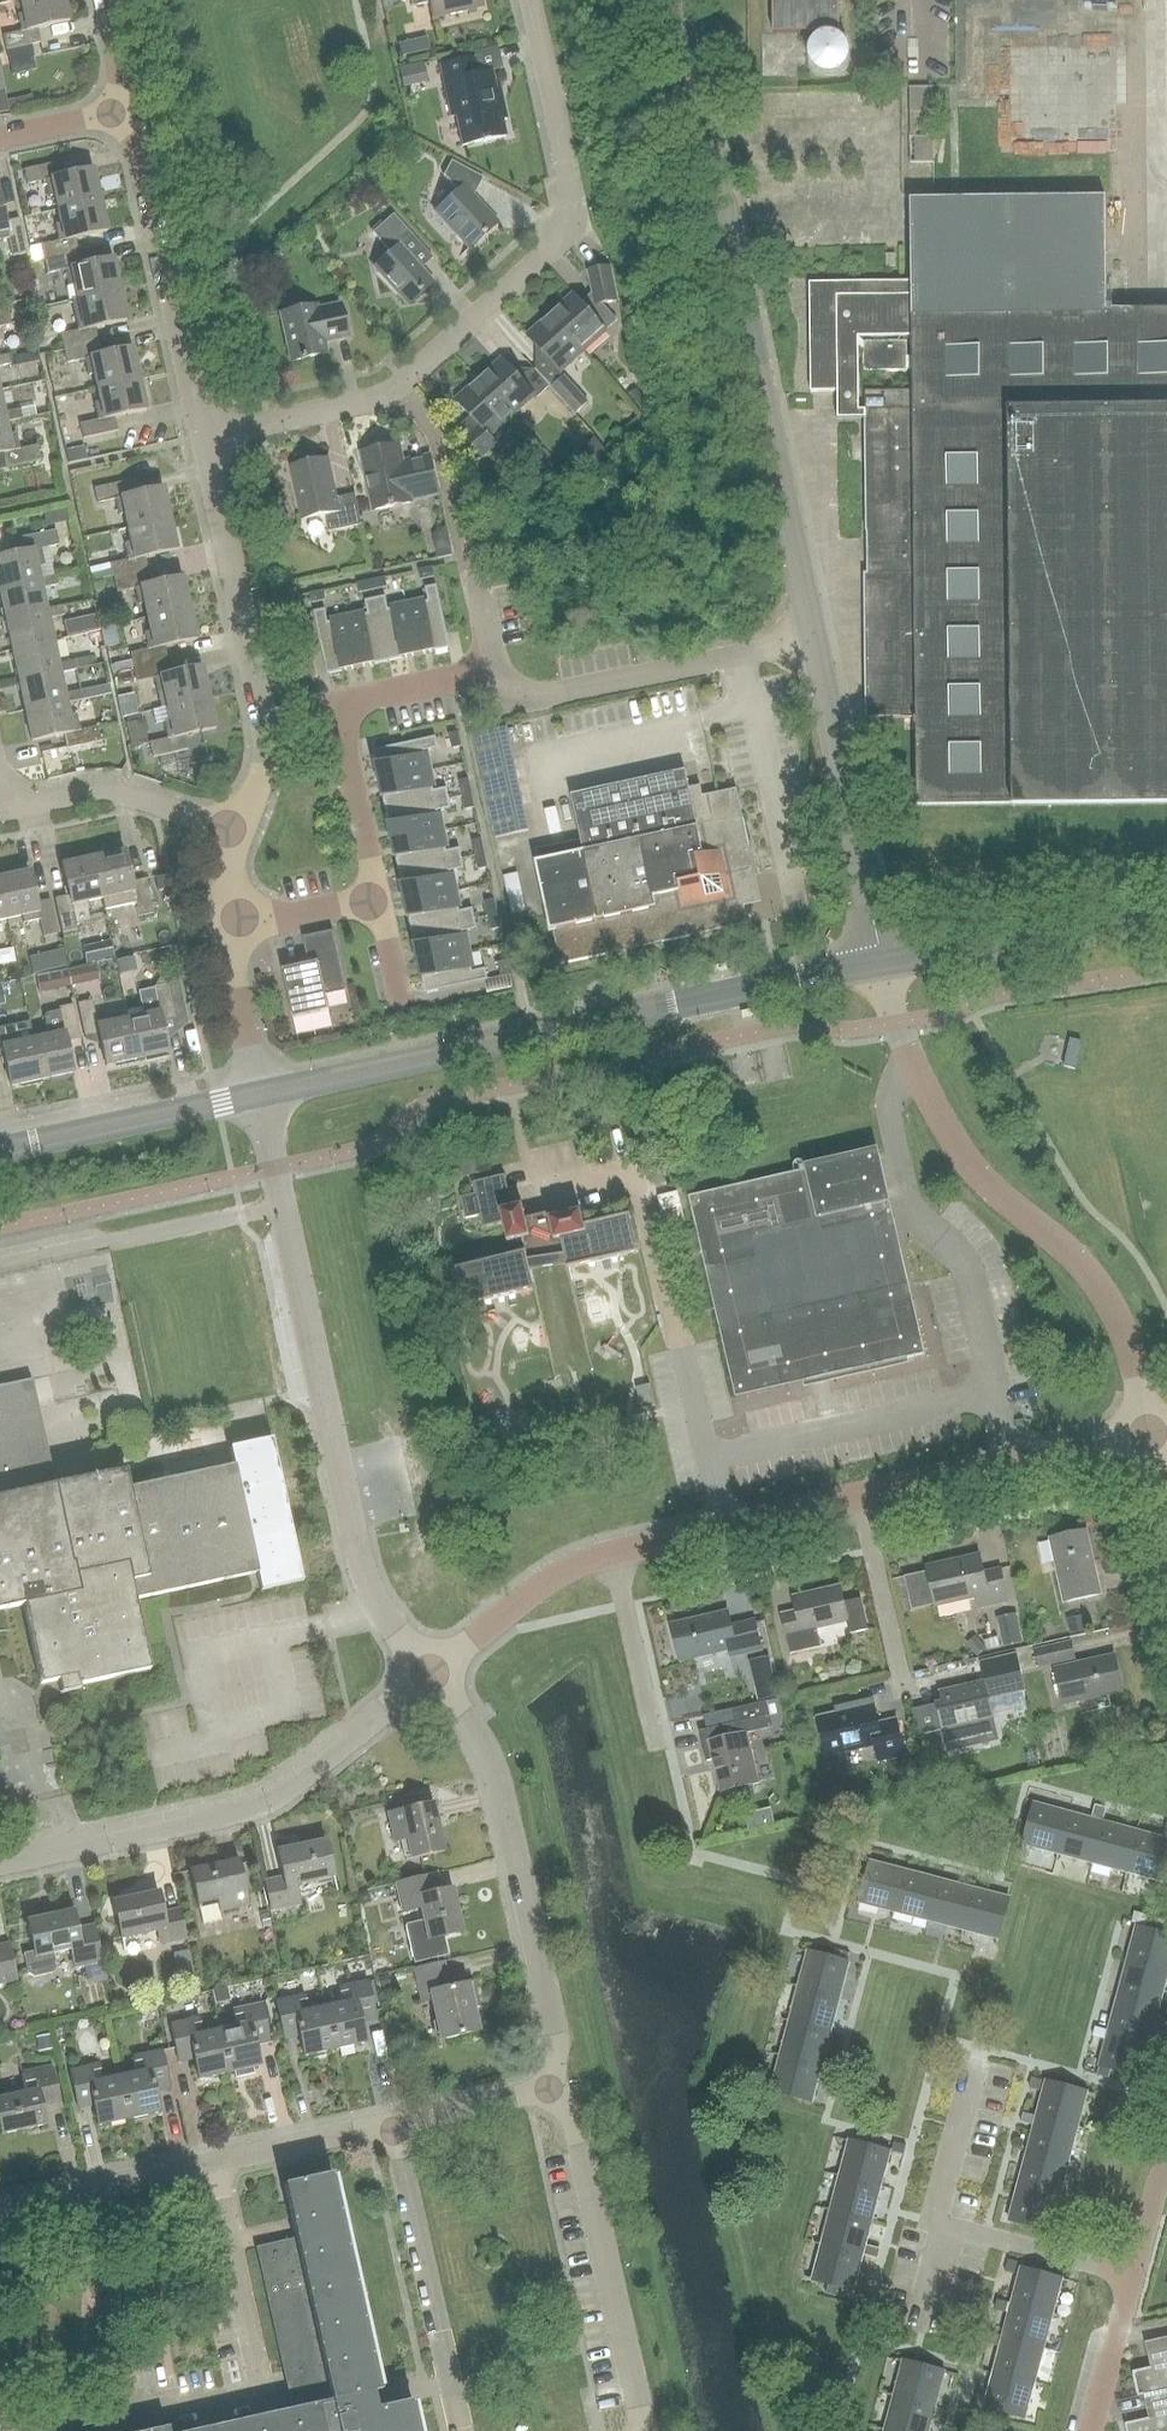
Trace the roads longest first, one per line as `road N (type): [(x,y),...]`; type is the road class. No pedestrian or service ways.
road 1 (residential): [(203,438),(397,387),(576,224),(529,0)]
road 2 (unclassified): [(812,640),(674,0)]
road 3 (tertiary): [(261,1095),(882,963)]
road 4 (residential): [(1149,1432),(1125,1341),(1101,1289),(963,1151),(910,1061),(882,963)]
road 5 (residential): [(0,1862),(271,1796),(429,1672)]
road 6 (residential): [(560,2083),(485,1746),(429,1672)]
road 7 (residential): [(0,2198),(400,2117)]
road 8 (residential): [(203,438),(268,740),(267,768),(239,833)]
road 9 (residential): [(379,900),(338,707),(494,674)]
road 10 (residential): [(641,2430),(560,2083)]
road 11 (residential): [(111,113),(137,147),(203,438)]
road 12 (unclassified): [(882,963),(812,640)]
road 13 (residential): [(261,1095),(325,1418)]
road 14 (residential): [(459,2430),(400,2117)]
road 15 (unclassified): [(500,703),(812,640)]
road 16 (residential): [(861,1495),(1149,1432)]
road 17 (tertiary): [(882,963),(1166,920)]
road 18 (residential): [(429,1672),(374,1609),(354,1561),(325,1418)]
road 19 (tertiary): [(0,1149),(261,1095)]
road 20 (residential): [(610,1550),(861,1495)]
road 21 (residential): [(239,833),(128,796),(3,811)]
road 22 (residential): [(429,1672),(573,1565),(610,1550)]
road 23 (residential): [(903,1695),(861,1495)]
road 24 (residential): [(657,1738),(610,1550)]
road 25 (residential): [(1126,2273),(949,2226)]
road 26 (residential): [(225,919),(261,1095)]
road 27 (residential): [(400,2117),(560,2083)]
road 28 (residential): [(949,2226),(933,2222),(971,2082)]
road 29 (residential): [(1088,2430),(1126,2273)]
road 30 (residential): [(225,919),(295,918),(379,900)]

